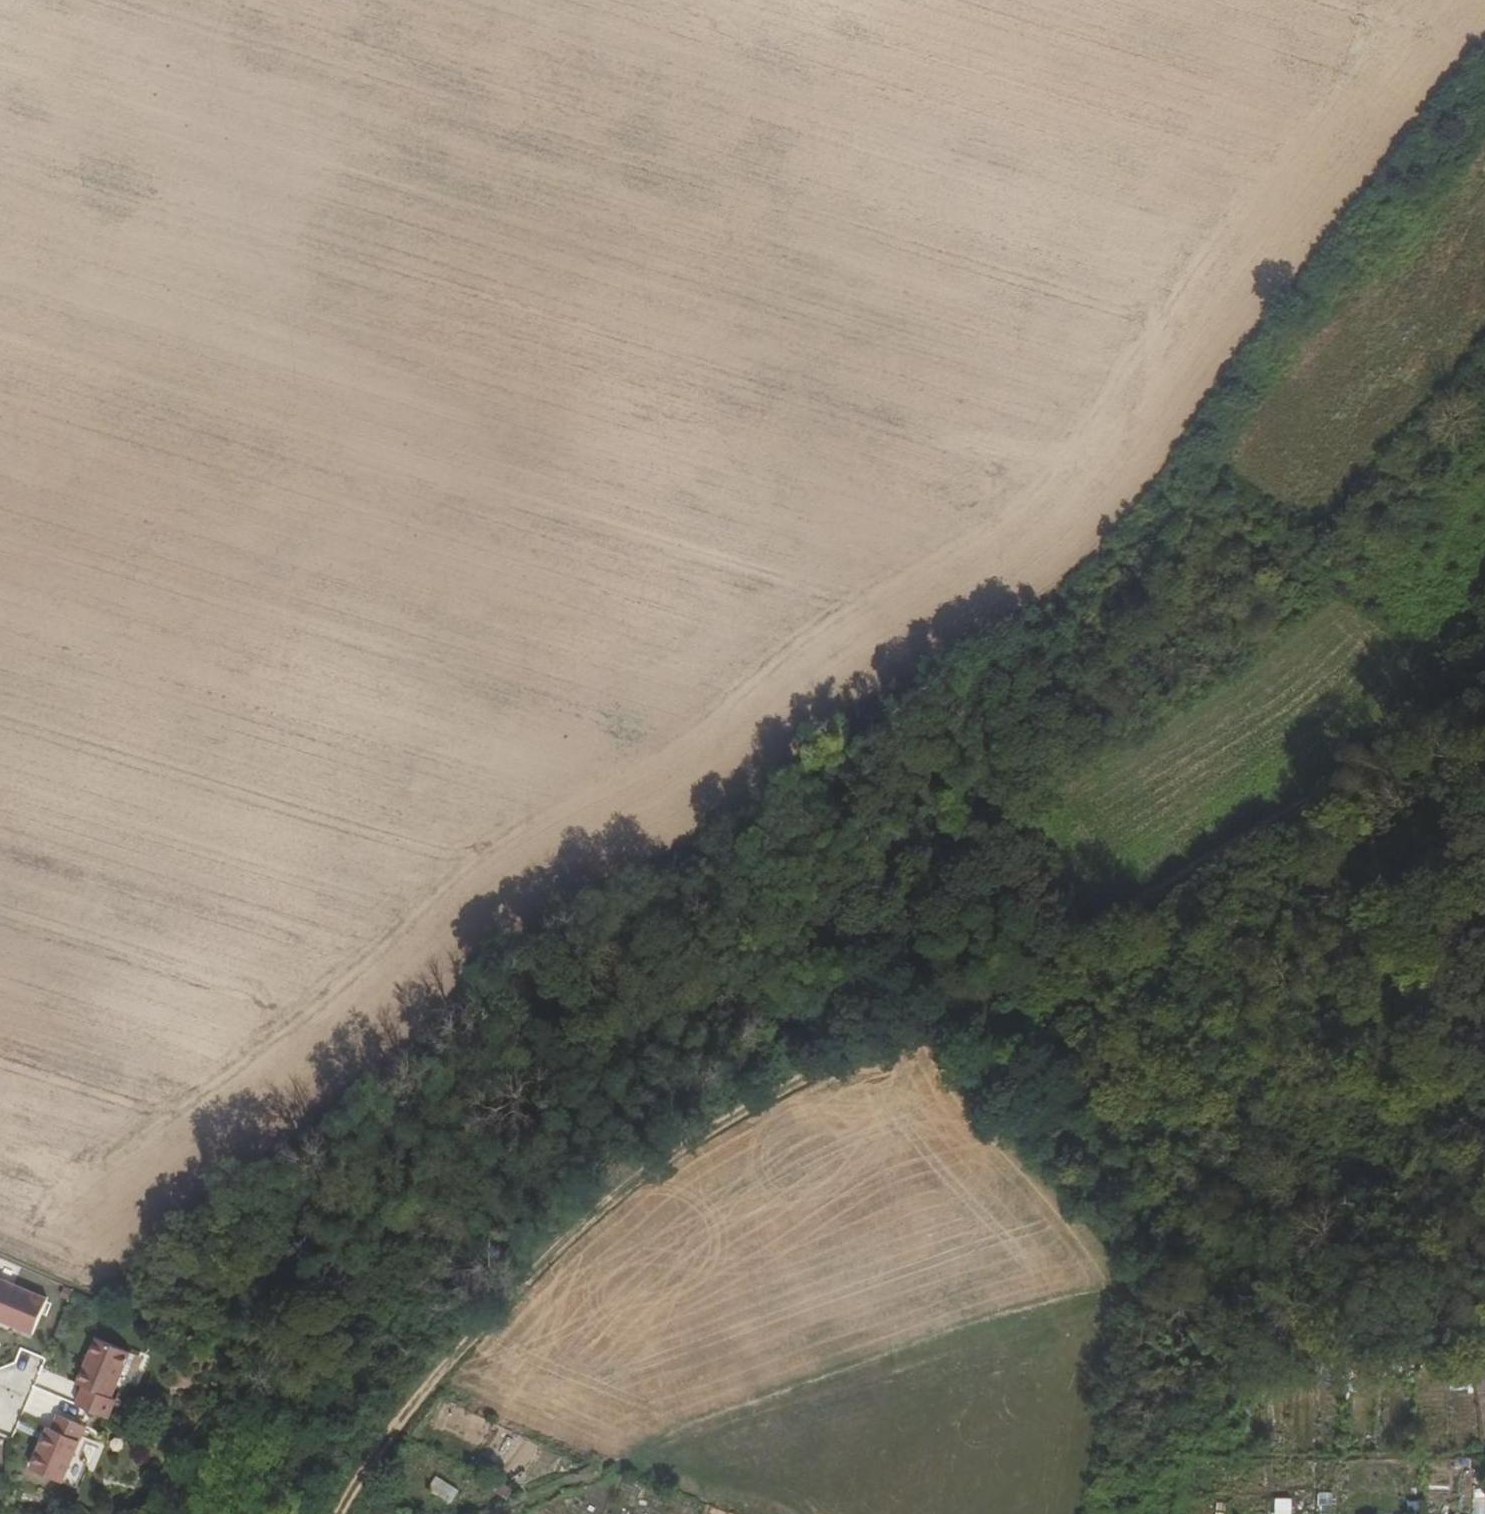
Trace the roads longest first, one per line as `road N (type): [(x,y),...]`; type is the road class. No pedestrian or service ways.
road 1 (track): [(349,1513),(419,1403),(522,1298),(733,1112),(839,1065),(1484,684)]

